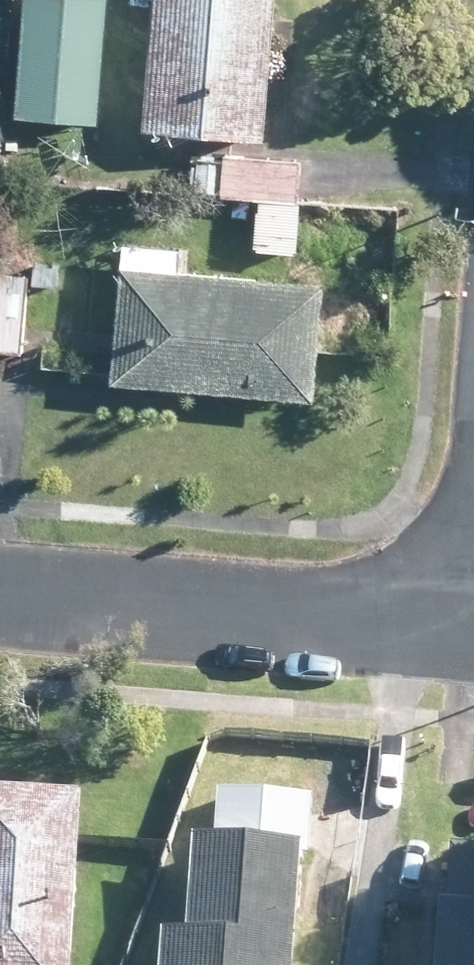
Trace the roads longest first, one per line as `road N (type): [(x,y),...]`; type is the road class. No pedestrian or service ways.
road 1 (residential): [(0,593),(473,619)]

